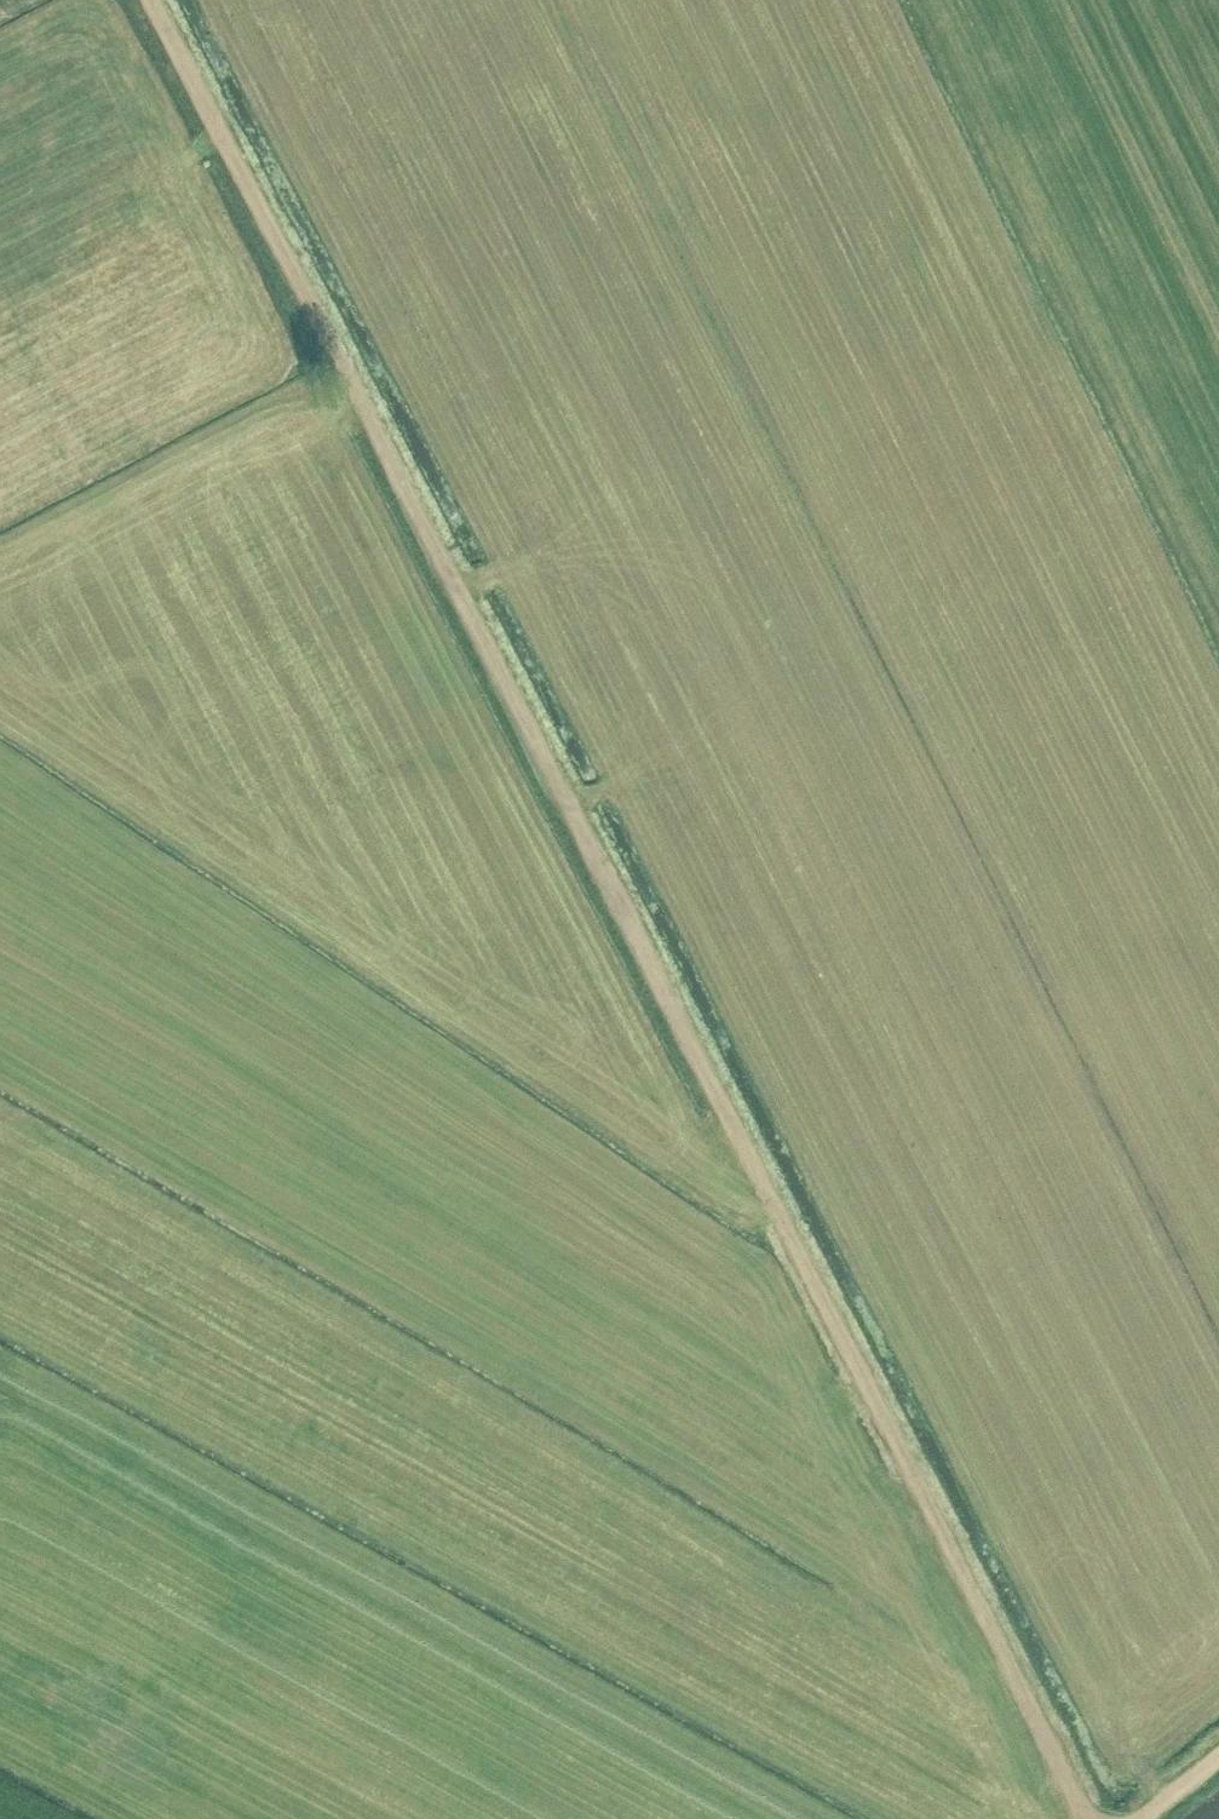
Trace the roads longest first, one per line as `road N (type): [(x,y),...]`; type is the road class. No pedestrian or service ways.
road 1 (track): [(1093,1818),(1028,1676),(154,0)]

